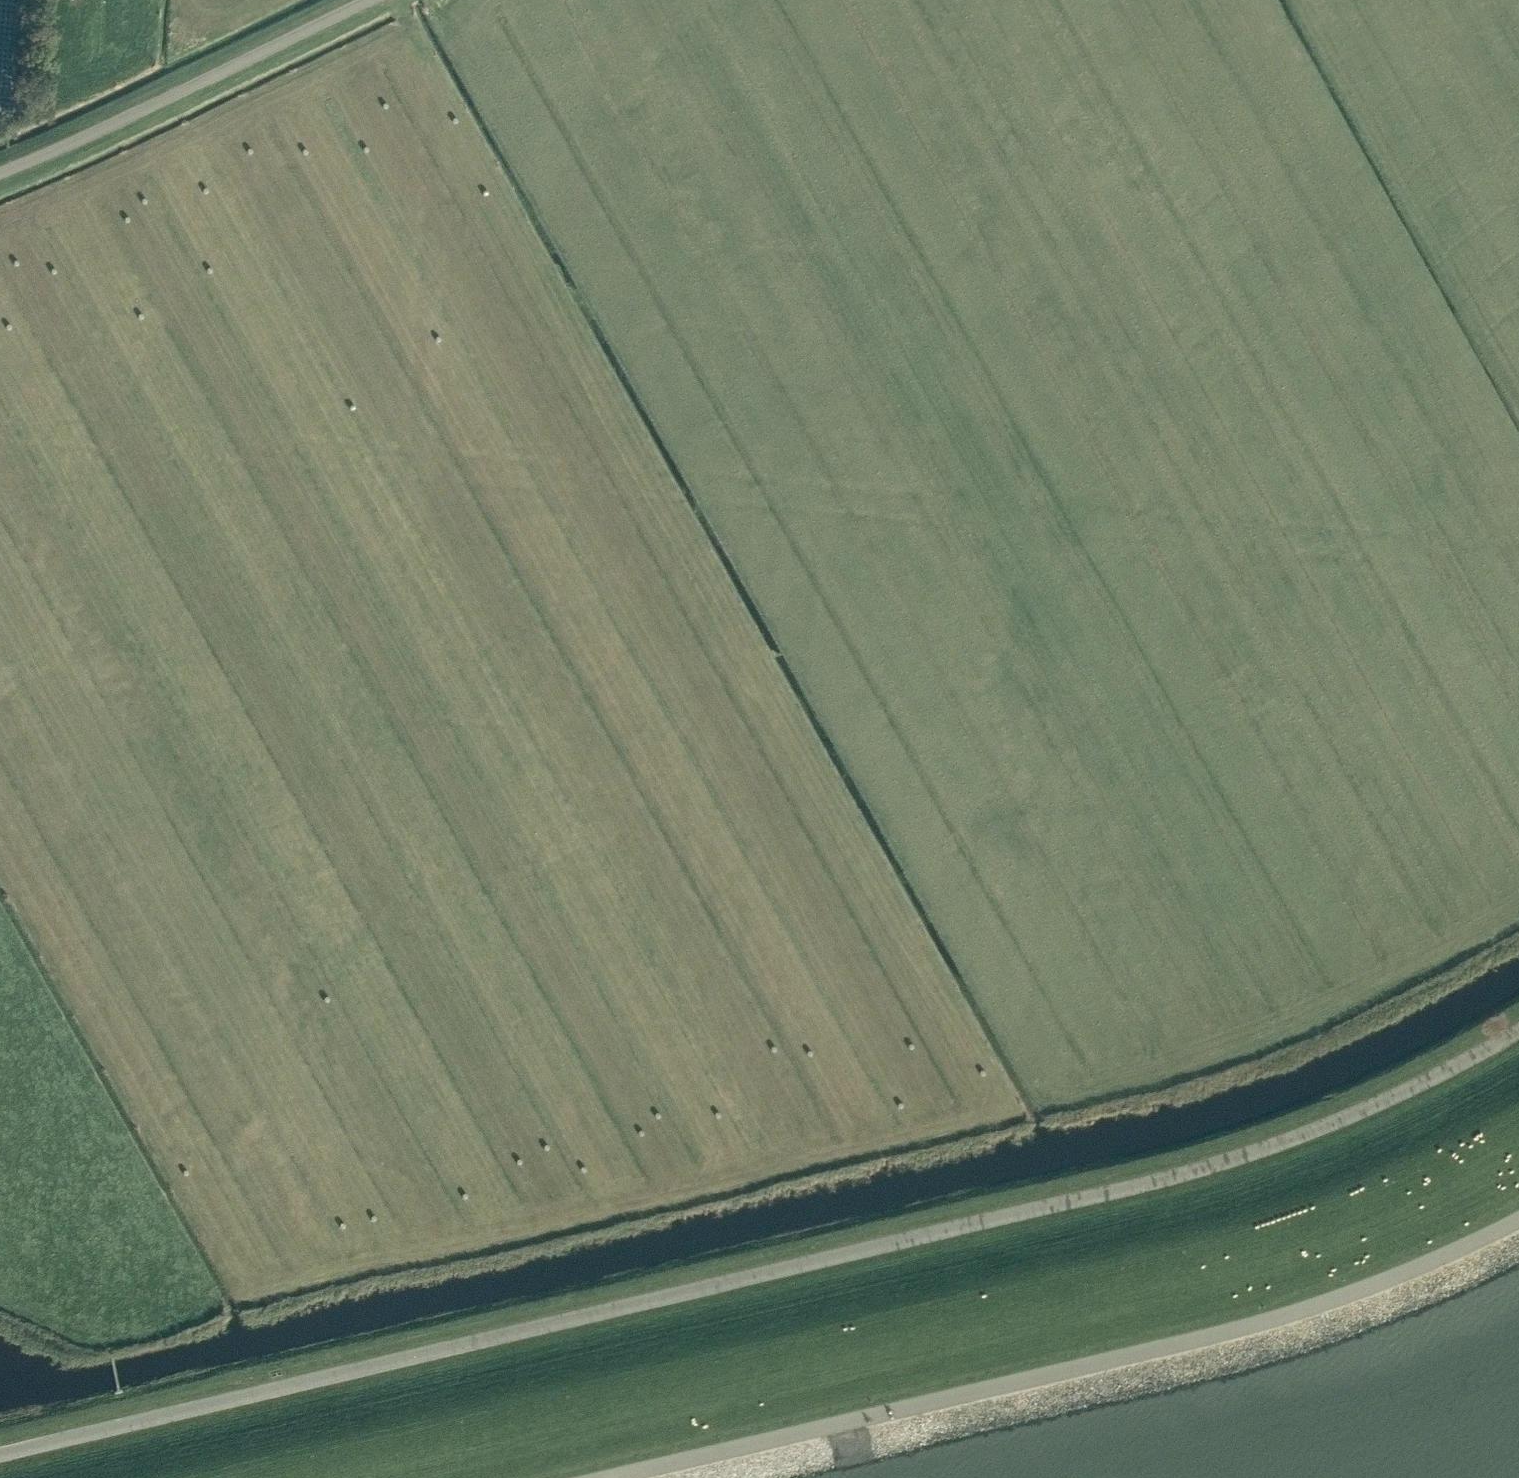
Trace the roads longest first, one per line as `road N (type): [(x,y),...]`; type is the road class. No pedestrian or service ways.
road 1 (unclassified): [(1518,1042),(1335,1133),(1200,1179),(0,1462)]
road 2 (unclassified): [(667,1477),(1280,1331),(1518,1232)]
road 3 (unclassified): [(0,169),(363,0)]

